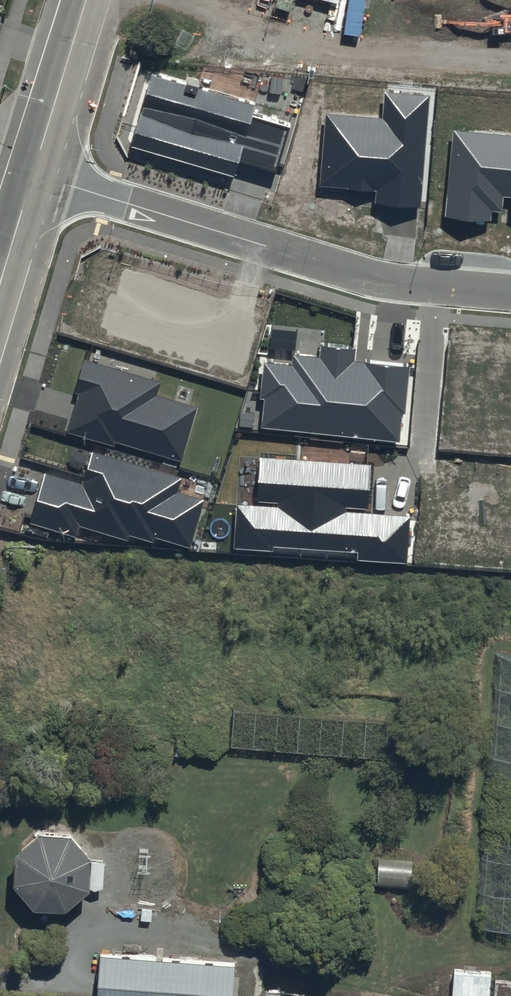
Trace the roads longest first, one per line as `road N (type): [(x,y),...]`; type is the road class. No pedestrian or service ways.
road 1 (residential): [(35,175),(341,270),(510,292)]
road 2 (tertiary): [(87,0),(35,175)]

